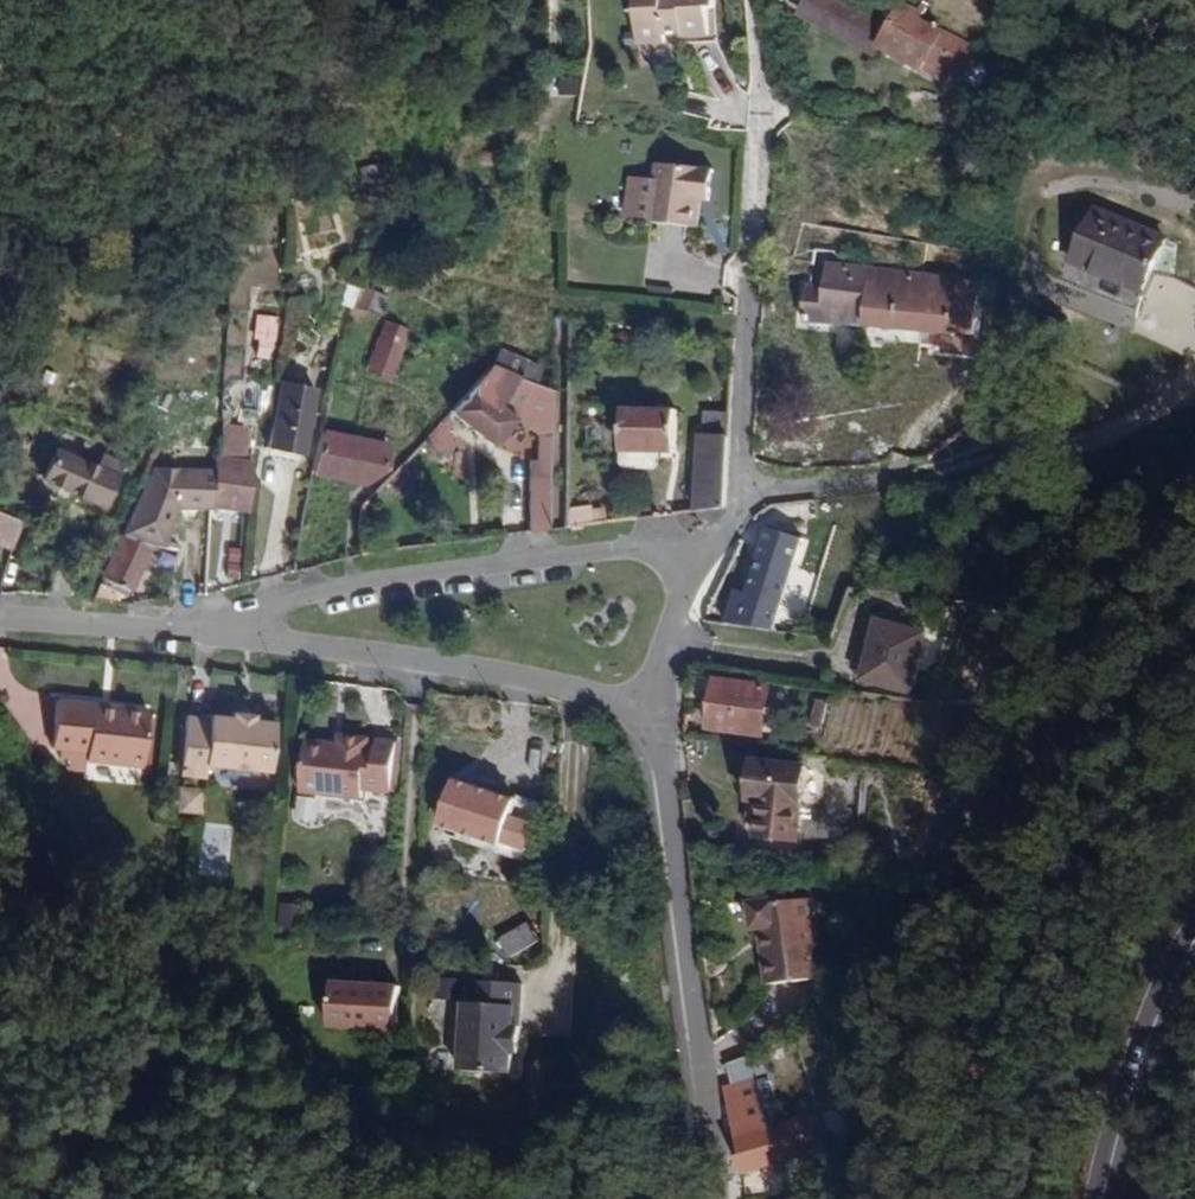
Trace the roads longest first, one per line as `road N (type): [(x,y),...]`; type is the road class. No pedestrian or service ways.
road 1 (unclassified): [(753,0),(766,96),(738,489),(727,520),(687,554)]
road 2 (unclassified): [(687,554),(355,583),(169,631)]
road 3 (unclassified): [(647,729),(541,677),(169,631)]
road 4 (unclassified): [(702,1198),(686,1013),(647,729)]
road 5 (tertiary): [(1194,936),(1151,1003),(1092,1198)]
road 6 (unclassified): [(687,554),(647,729)]
road 7 (unclassified): [(169,631),(0,624)]

